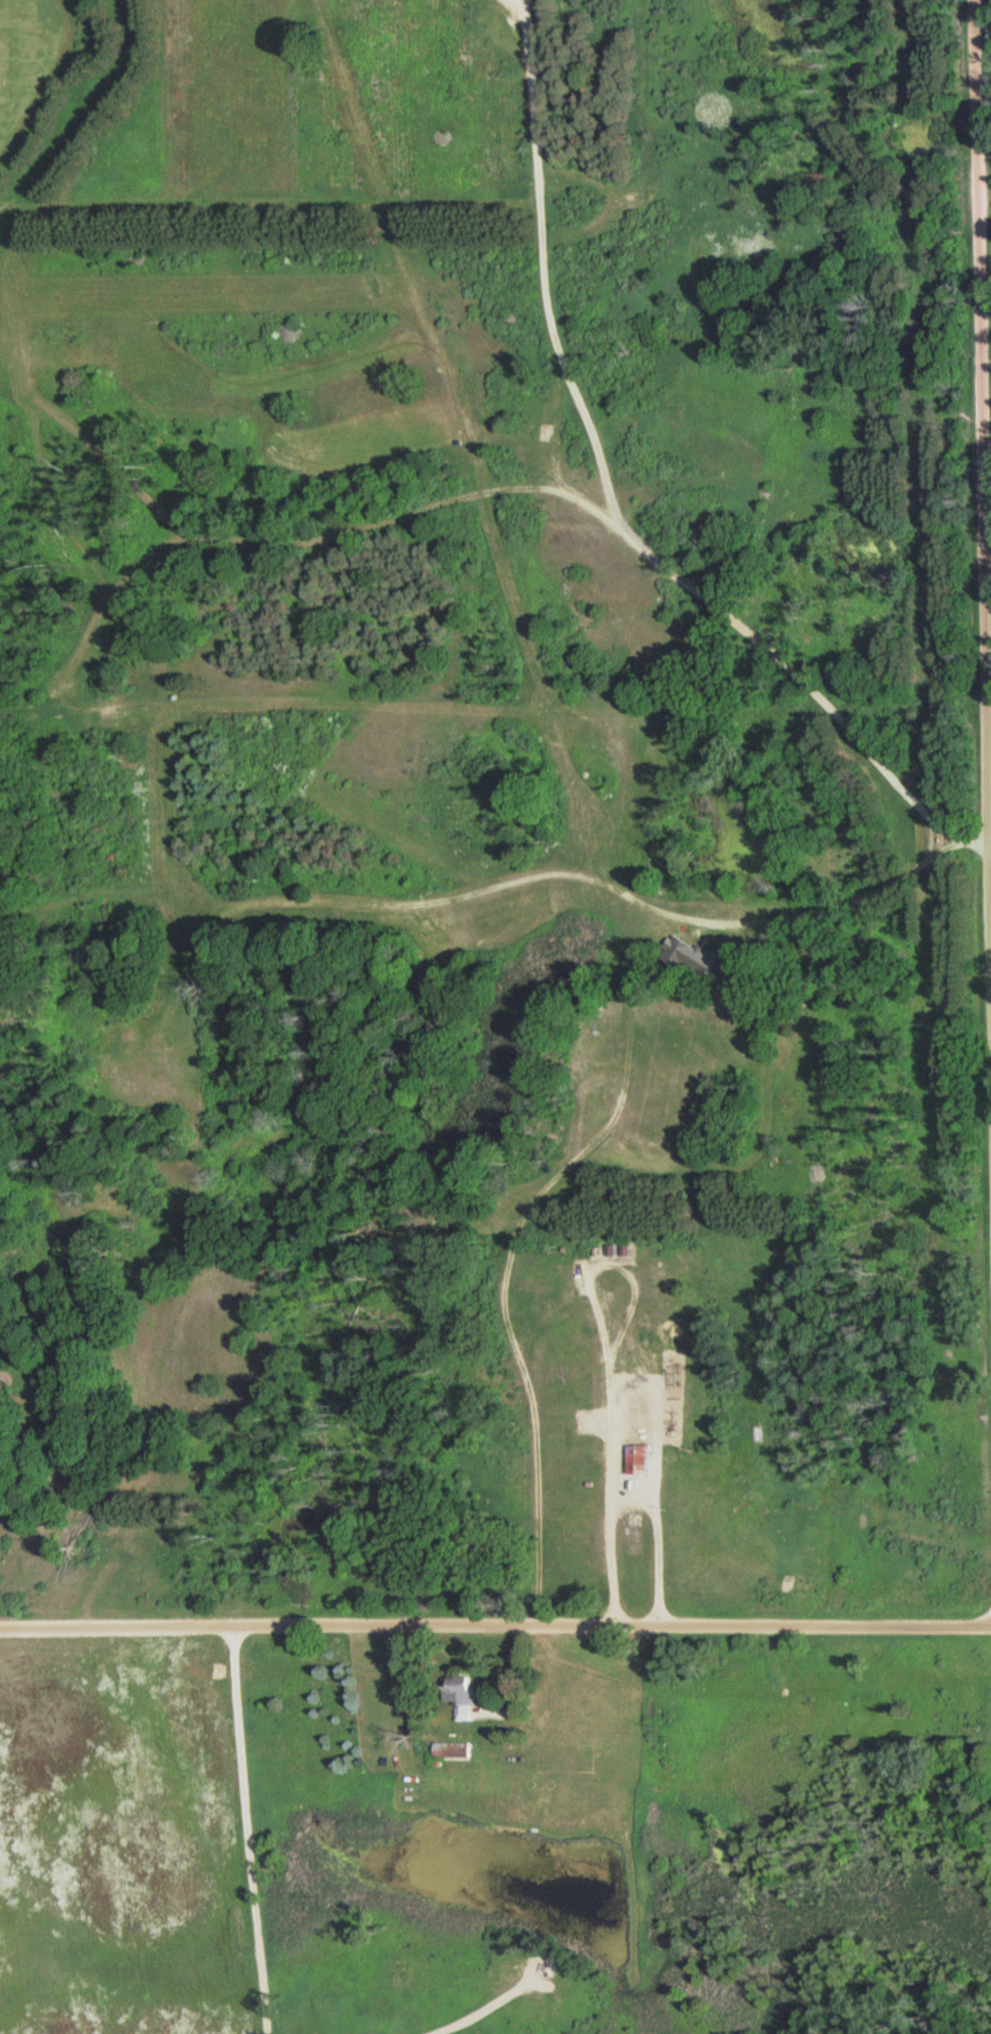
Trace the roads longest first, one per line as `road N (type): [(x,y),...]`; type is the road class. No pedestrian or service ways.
road 1 (residential): [(0,1630),(990,1627)]
road 2 (residential): [(990,659),(978,0)]

